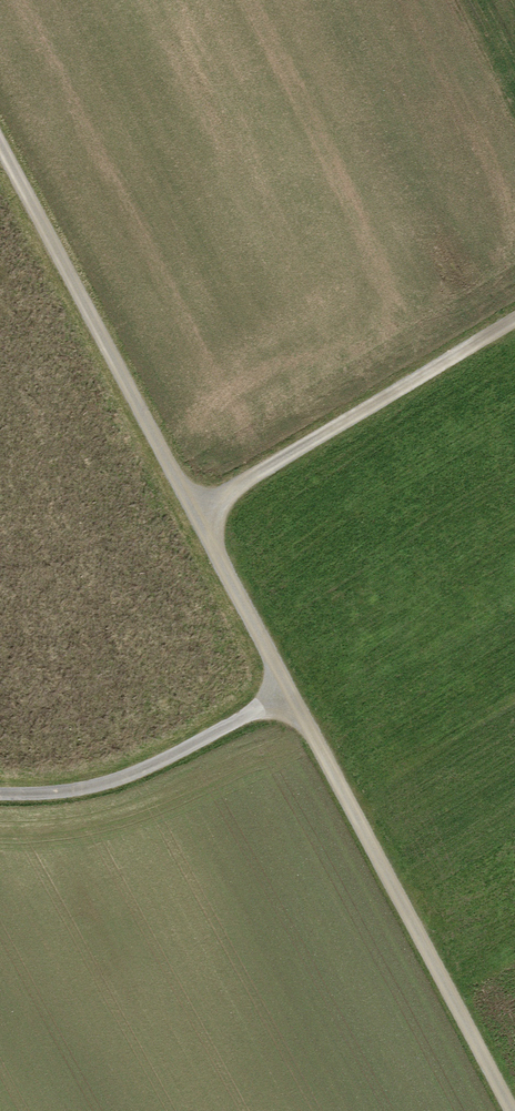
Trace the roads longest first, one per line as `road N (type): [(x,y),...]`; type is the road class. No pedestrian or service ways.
road 1 (track): [(290,697),(511,1110)]
road 2 (track): [(0,146),(197,514)]
road 3 (track): [(197,514),(514,322)]
road 4 (track): [(0,795),(114,781),(290,697)]
road 5 (track): [(197,514),(290,697)]

